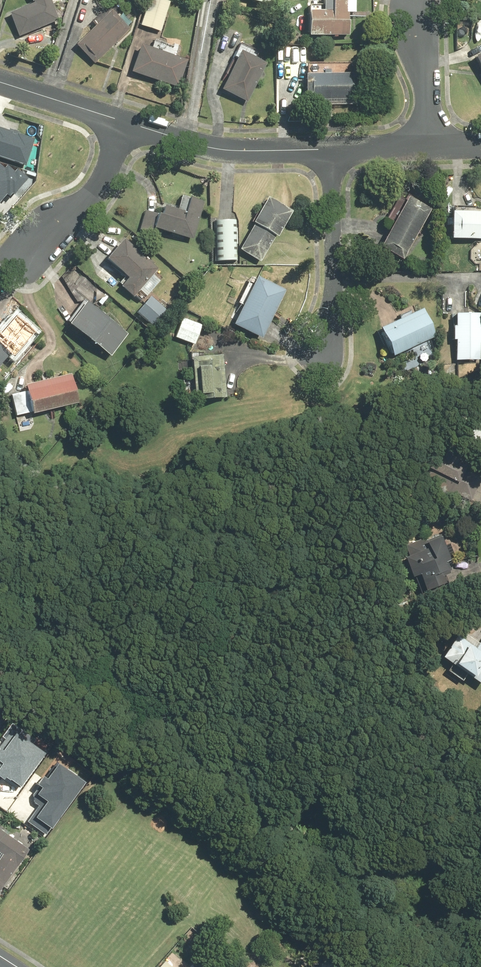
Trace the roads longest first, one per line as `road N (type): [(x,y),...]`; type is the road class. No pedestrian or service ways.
road 1 (residential): [(322,358),(336,289),(335,149)]
road 2 (residential): [(27,259),(108,171),(122,120)]
road 3 (residential): [(187,140),(335,149)]
road 4 (residential): [(414,8),(427,149)]
road 5 (residential): [(187,140),(212,6)]

